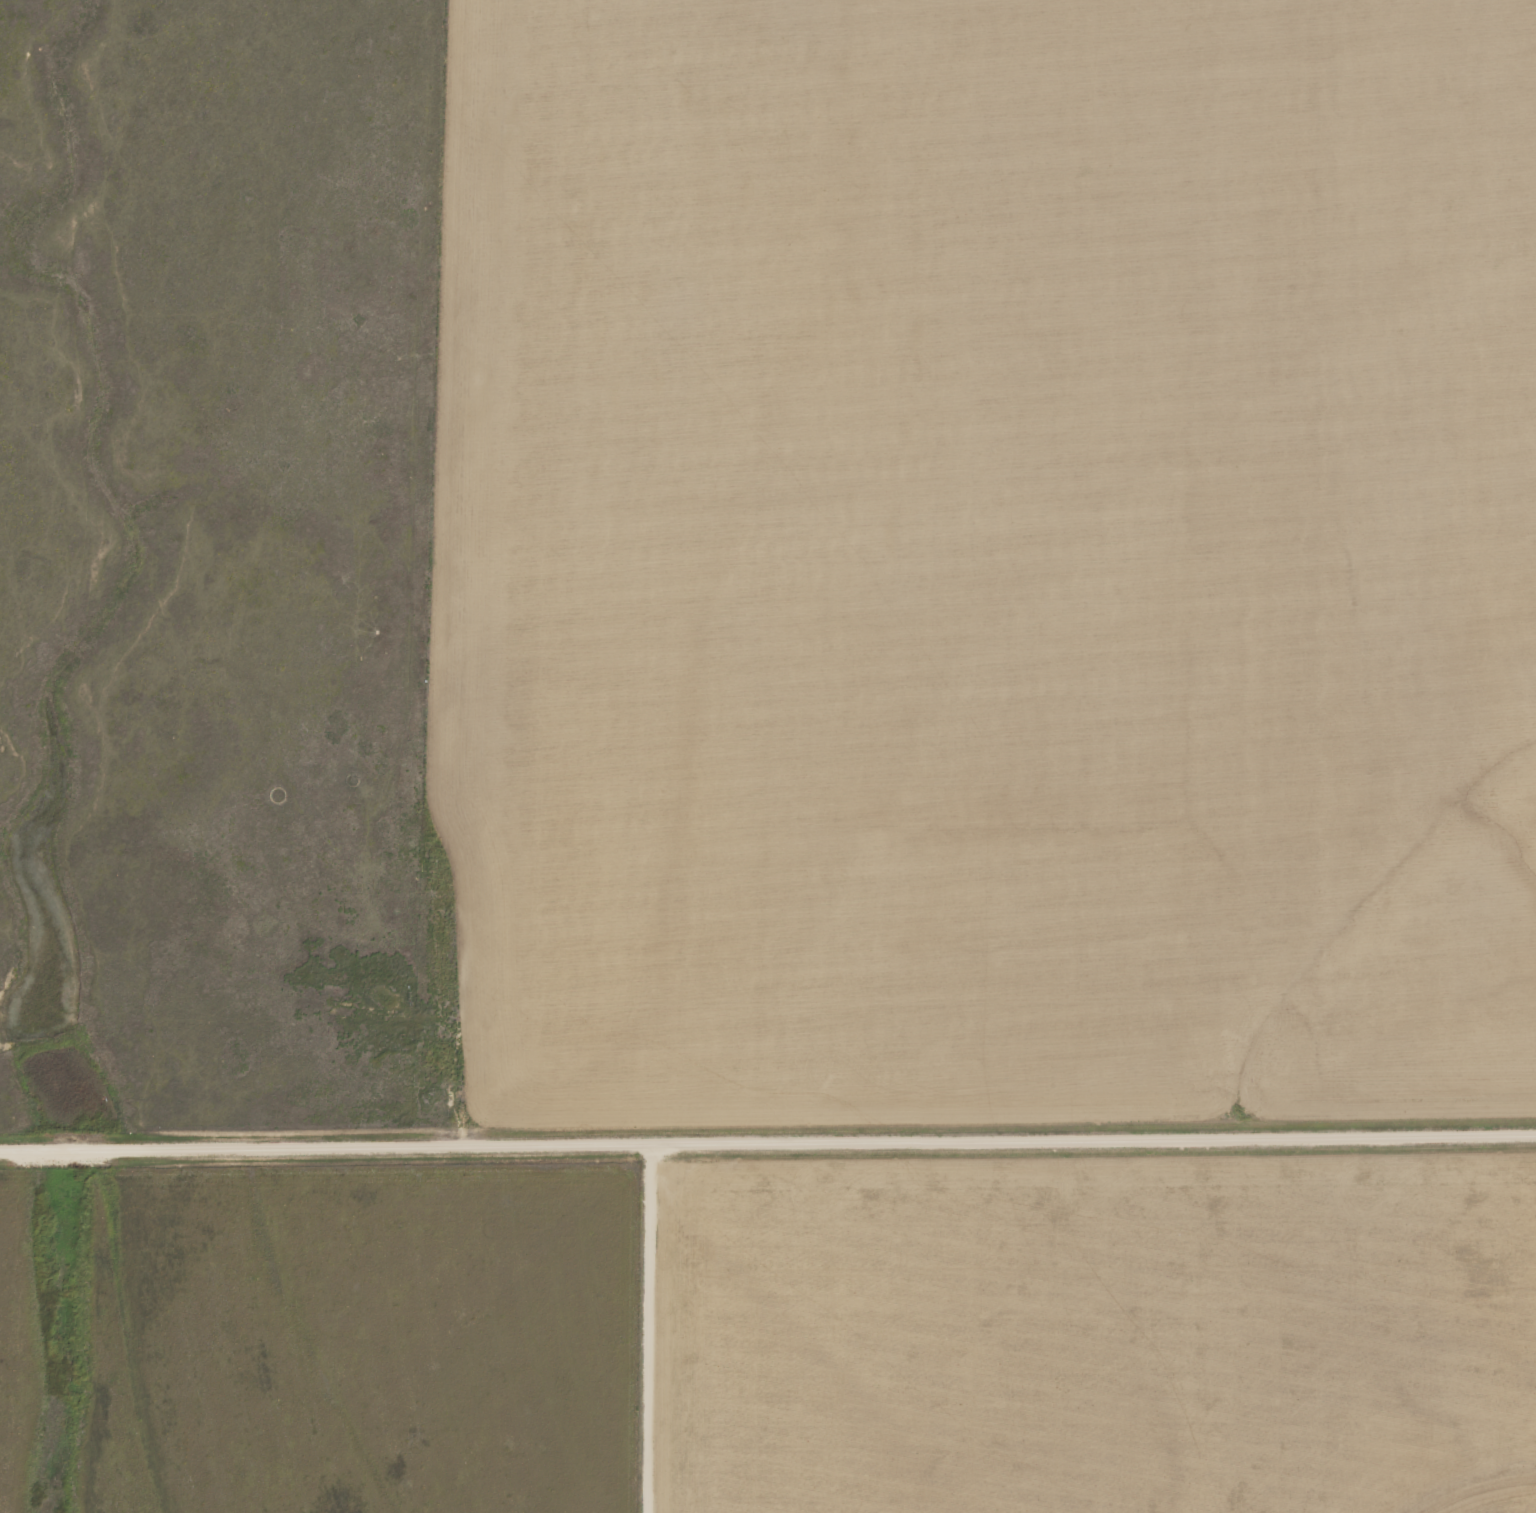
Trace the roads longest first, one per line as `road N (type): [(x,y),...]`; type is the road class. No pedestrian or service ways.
road 1 (residential): [(1535,1133),(0,1148)]

